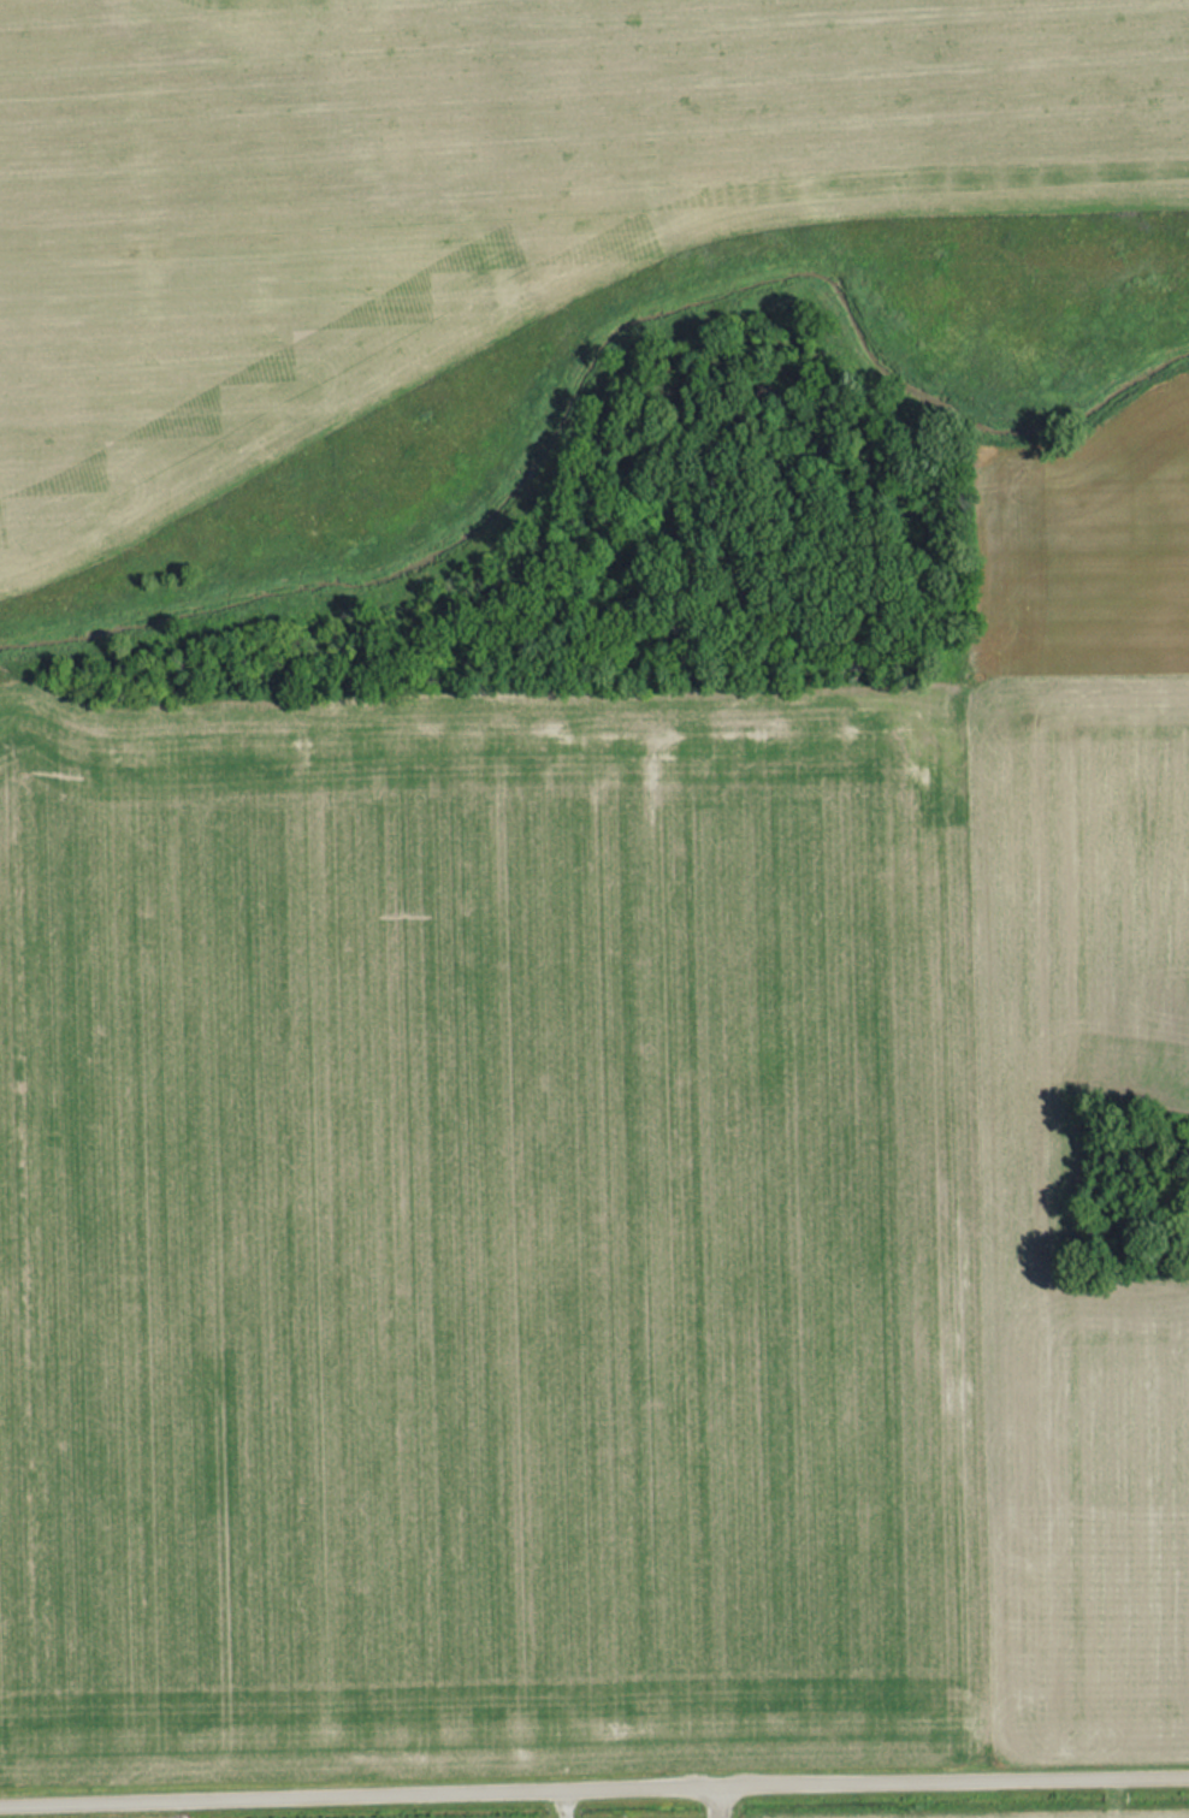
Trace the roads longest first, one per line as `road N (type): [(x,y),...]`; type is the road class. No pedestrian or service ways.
road 1 (residential): [(0,1805),(1188,1780)]

